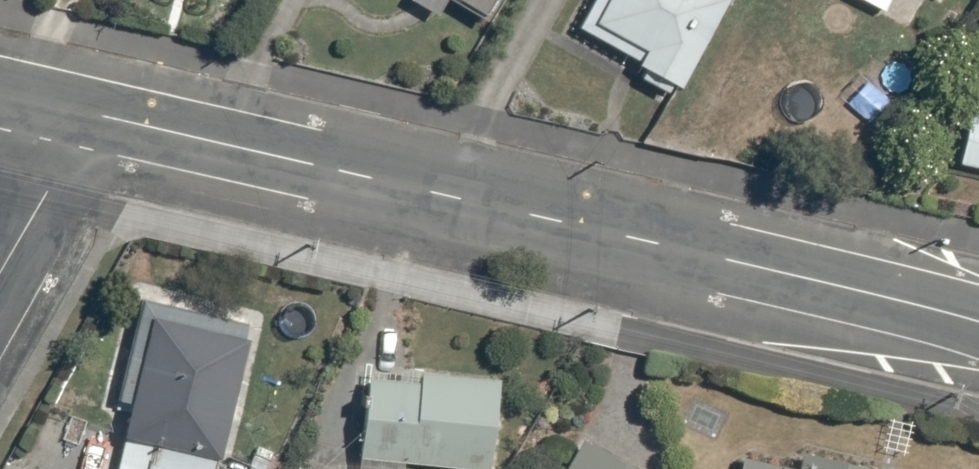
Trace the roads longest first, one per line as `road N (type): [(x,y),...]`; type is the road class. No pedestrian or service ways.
road 1 (residential): [(92,116),(978,323)]
road 2 (residential): [(0,275),(92,116)]

